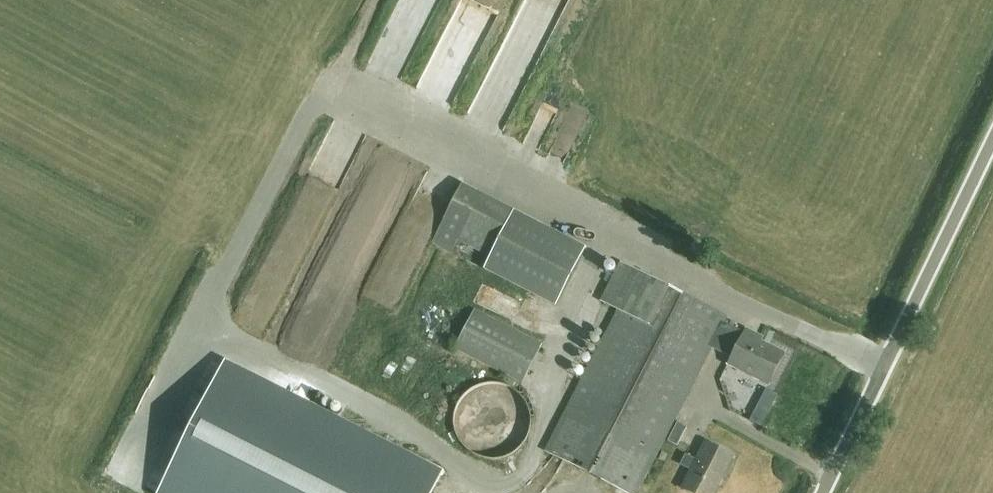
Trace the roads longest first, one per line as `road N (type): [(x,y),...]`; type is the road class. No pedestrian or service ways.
road 1 (unclassified): [(820,492),(992,132)]

